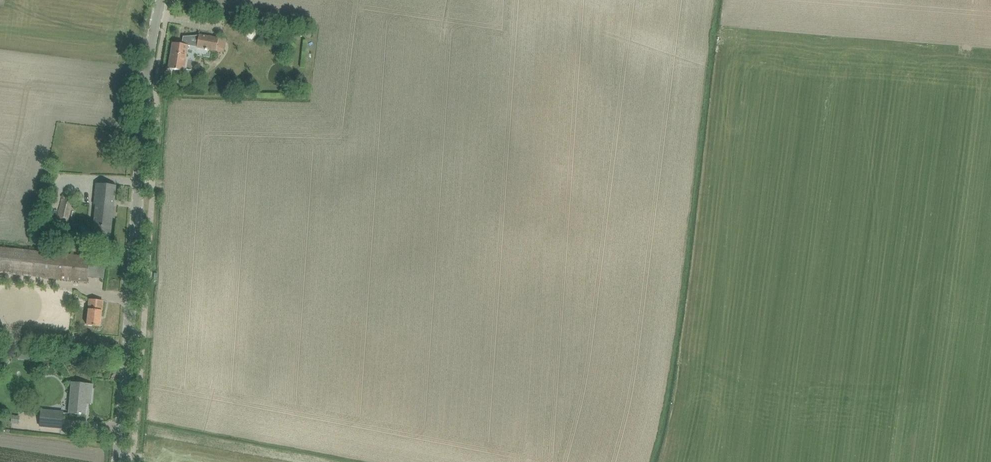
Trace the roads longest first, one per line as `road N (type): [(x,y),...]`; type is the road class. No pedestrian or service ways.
road 1 (tertiary): [(117,461),(145,100),(161,0)]

